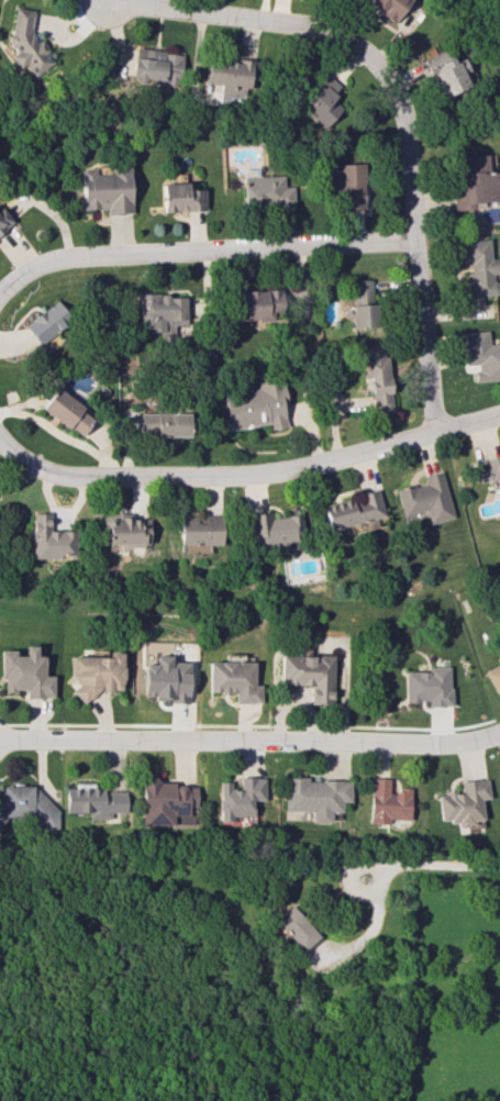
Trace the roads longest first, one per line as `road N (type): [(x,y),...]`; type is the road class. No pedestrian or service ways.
road 1 (residential): [(433,432),(401,116),(379,69),(362,47),(304,25),(101,1)]
road 2 (residential): [(499,415),(252,476),(73,477),(34,469),(0,441)]
road 3 (residential): [(0,740),(449,744),(499,733)]
road 4 (residential): [(415,240),(81,257),(14,277),(0,292)]

